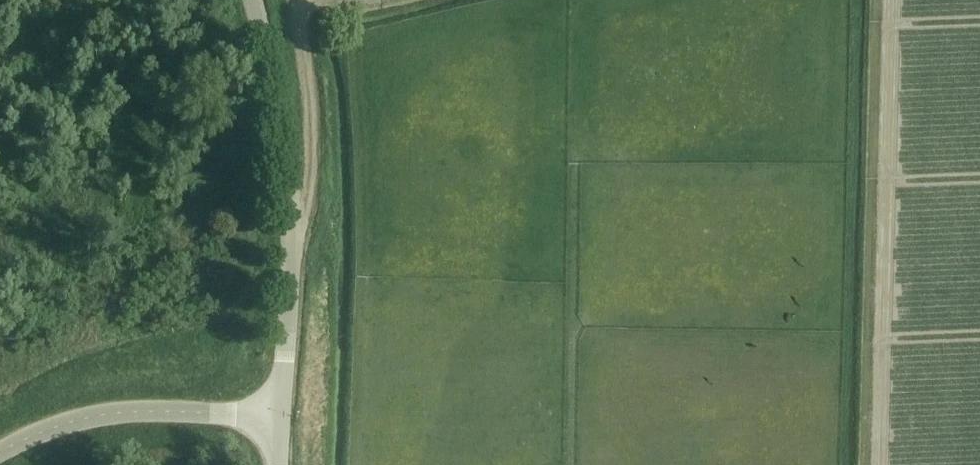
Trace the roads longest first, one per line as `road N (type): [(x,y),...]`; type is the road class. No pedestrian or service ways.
road 1 (unclassified): [(279,416),(291,248),(283,126),(251,0)]
road 2 (unclassified): [(0,454),(69,422),(117,414),(279,416)]

